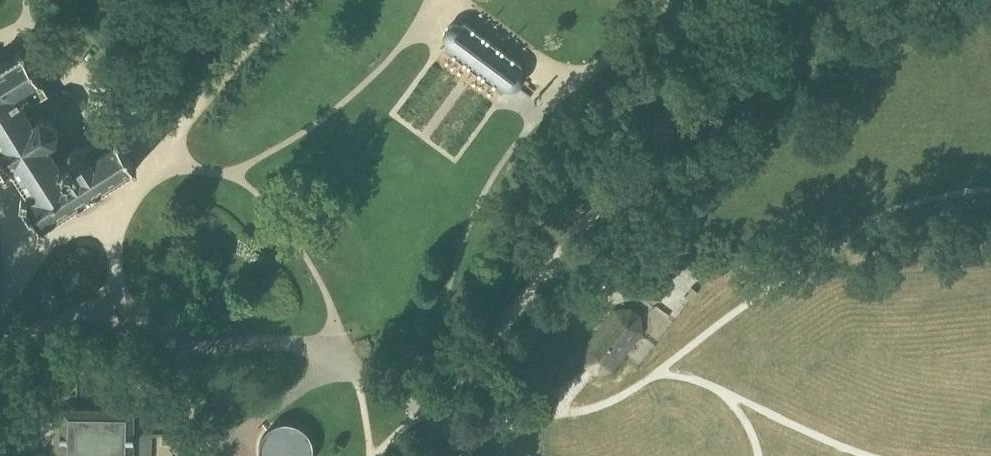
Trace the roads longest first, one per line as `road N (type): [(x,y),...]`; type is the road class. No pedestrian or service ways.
road 1 (track): [(447,408),(756,0)]
road 2 (track): [(162,153),(50,30),(19,24)]
road 3 (track): [(285,0),(162,153)]
road 4 (track): [(0,209),(29,251),(124,205)]
road 5 (track): [(0,346),(115,305)]

